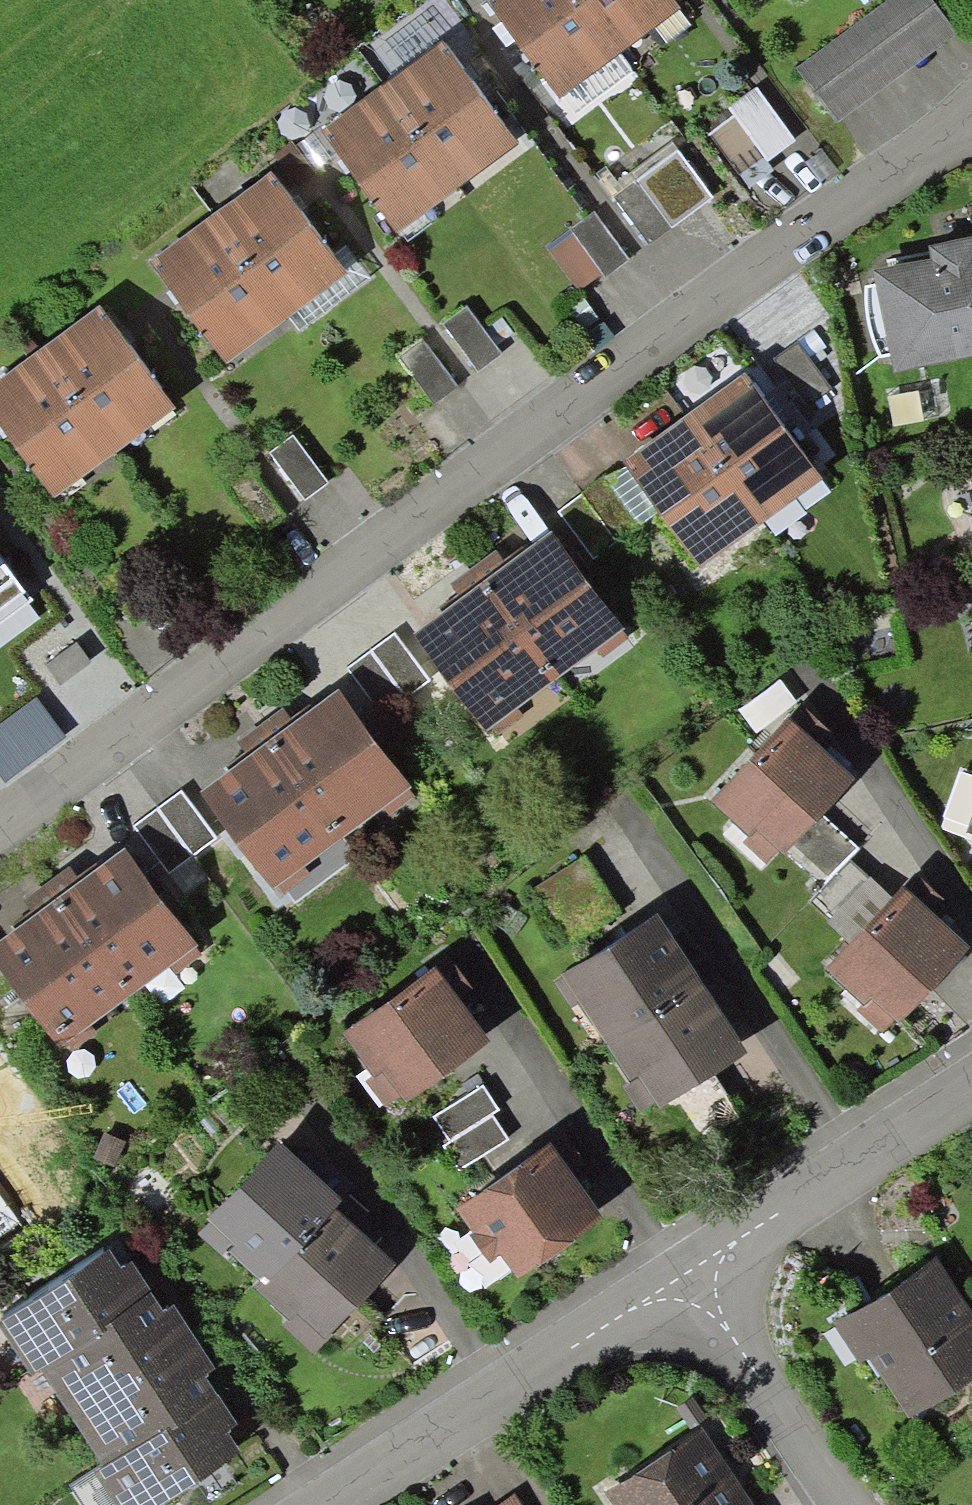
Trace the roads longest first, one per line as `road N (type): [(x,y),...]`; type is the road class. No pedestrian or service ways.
road 1 (residential): [(0,838),(940,141),(971,128)]
road 2 (residential): [(323,1504),(672,1283)]
road 3 (residential): [(672,1283),(971,1091)]
road 4 (residential): [(672,1283),(839,1504)]

